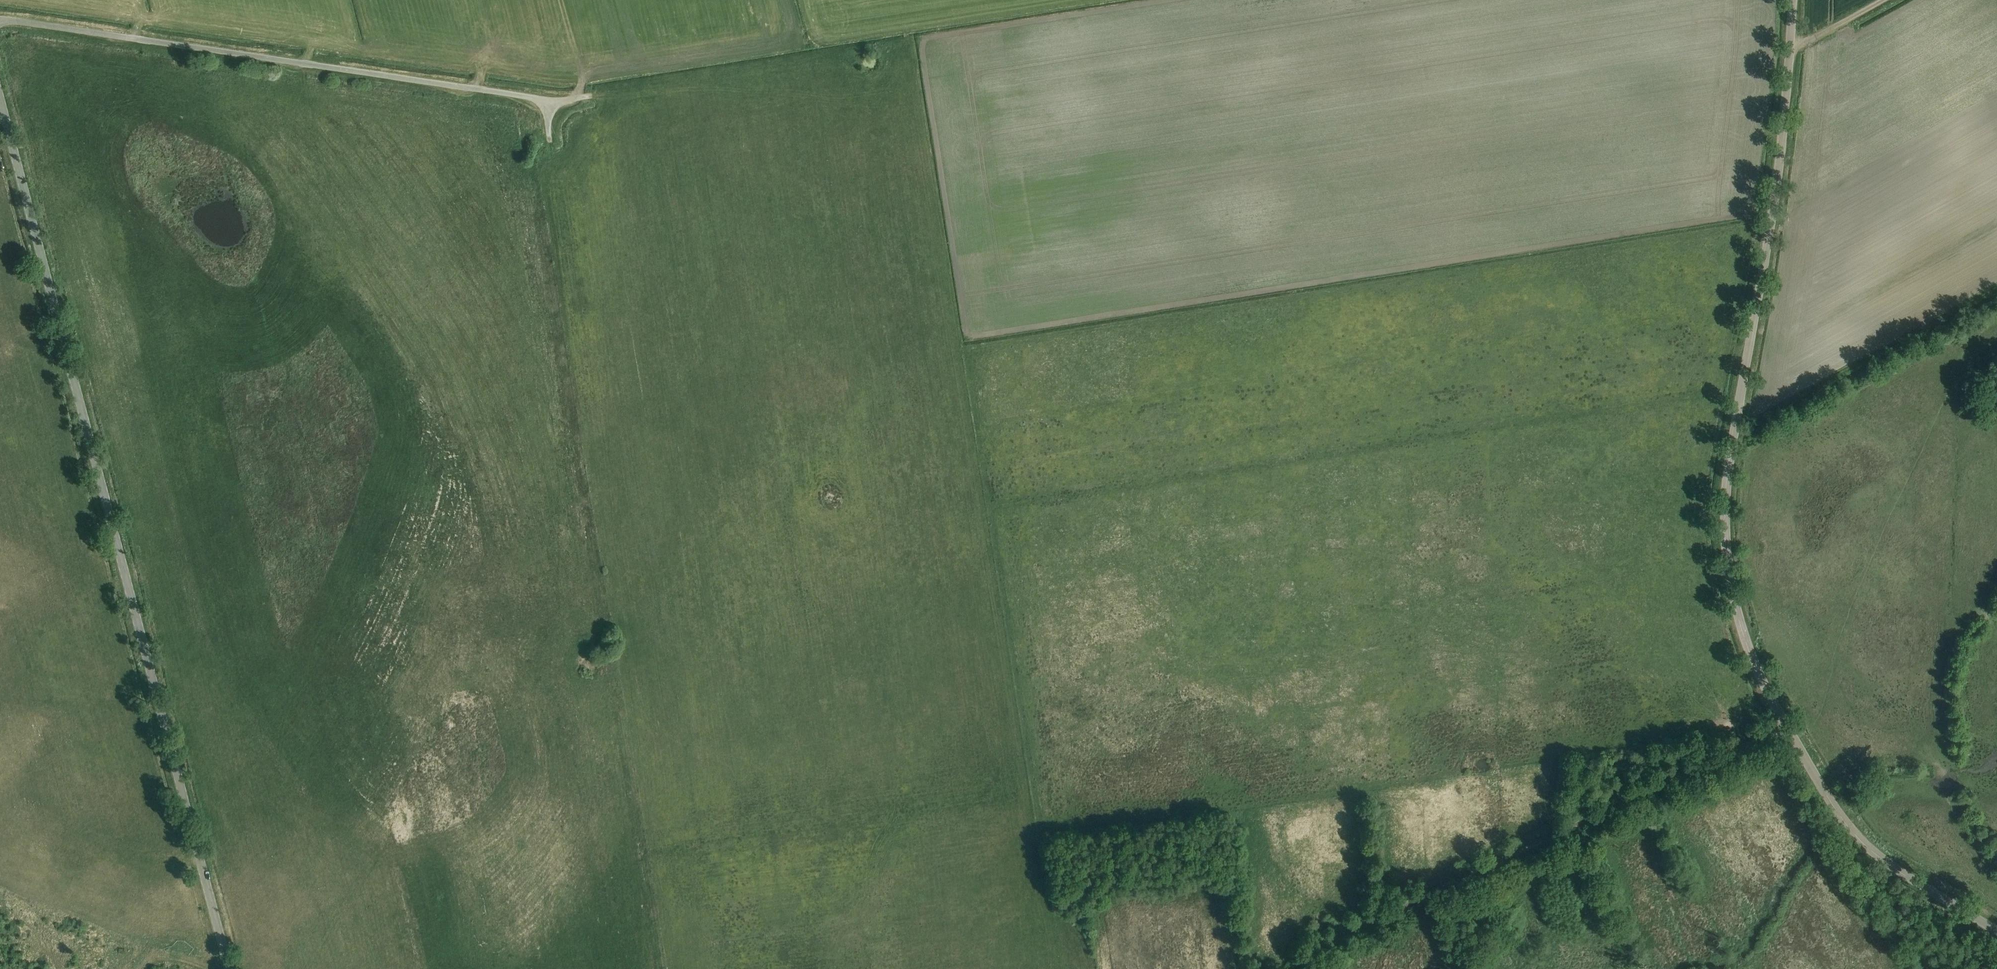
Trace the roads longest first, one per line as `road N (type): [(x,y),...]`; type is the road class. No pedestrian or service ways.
road 1 (tertiary): [(1996,932),(1909,878),(1849,827),(1787,729),(1747,649),(1734,599),(1724,524),(1728,467),(1772,209),(1792,0)]
road 2 (tertiary): [(229,968),(0,100)]
road 3 (track): [(1296,968),(1345,933),(1744,749)]

